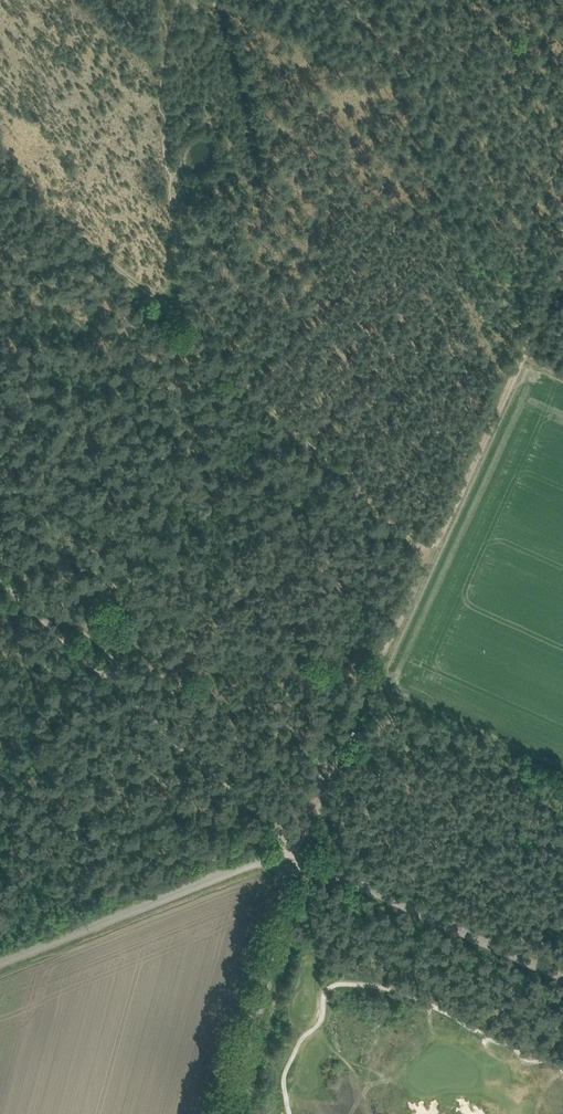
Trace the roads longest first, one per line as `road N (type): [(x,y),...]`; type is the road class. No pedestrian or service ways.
road 1 (track): [(293,851),(562,265)]
road 2 (track): [(293,851),(0,586)]
road 3 (unclassified): [(0,965),(293,851)]
road 4 (unclassified): [(562,974),(293,851)]
road 5 (unclassified): [(293,851),(289,891),(227,1113)]
road 6 (track): [(435,542),(418,542),(288,423)]
road 7 (track): [(243,0),(373,78)]
road 8 (track): [(562,88),(468,0)]

